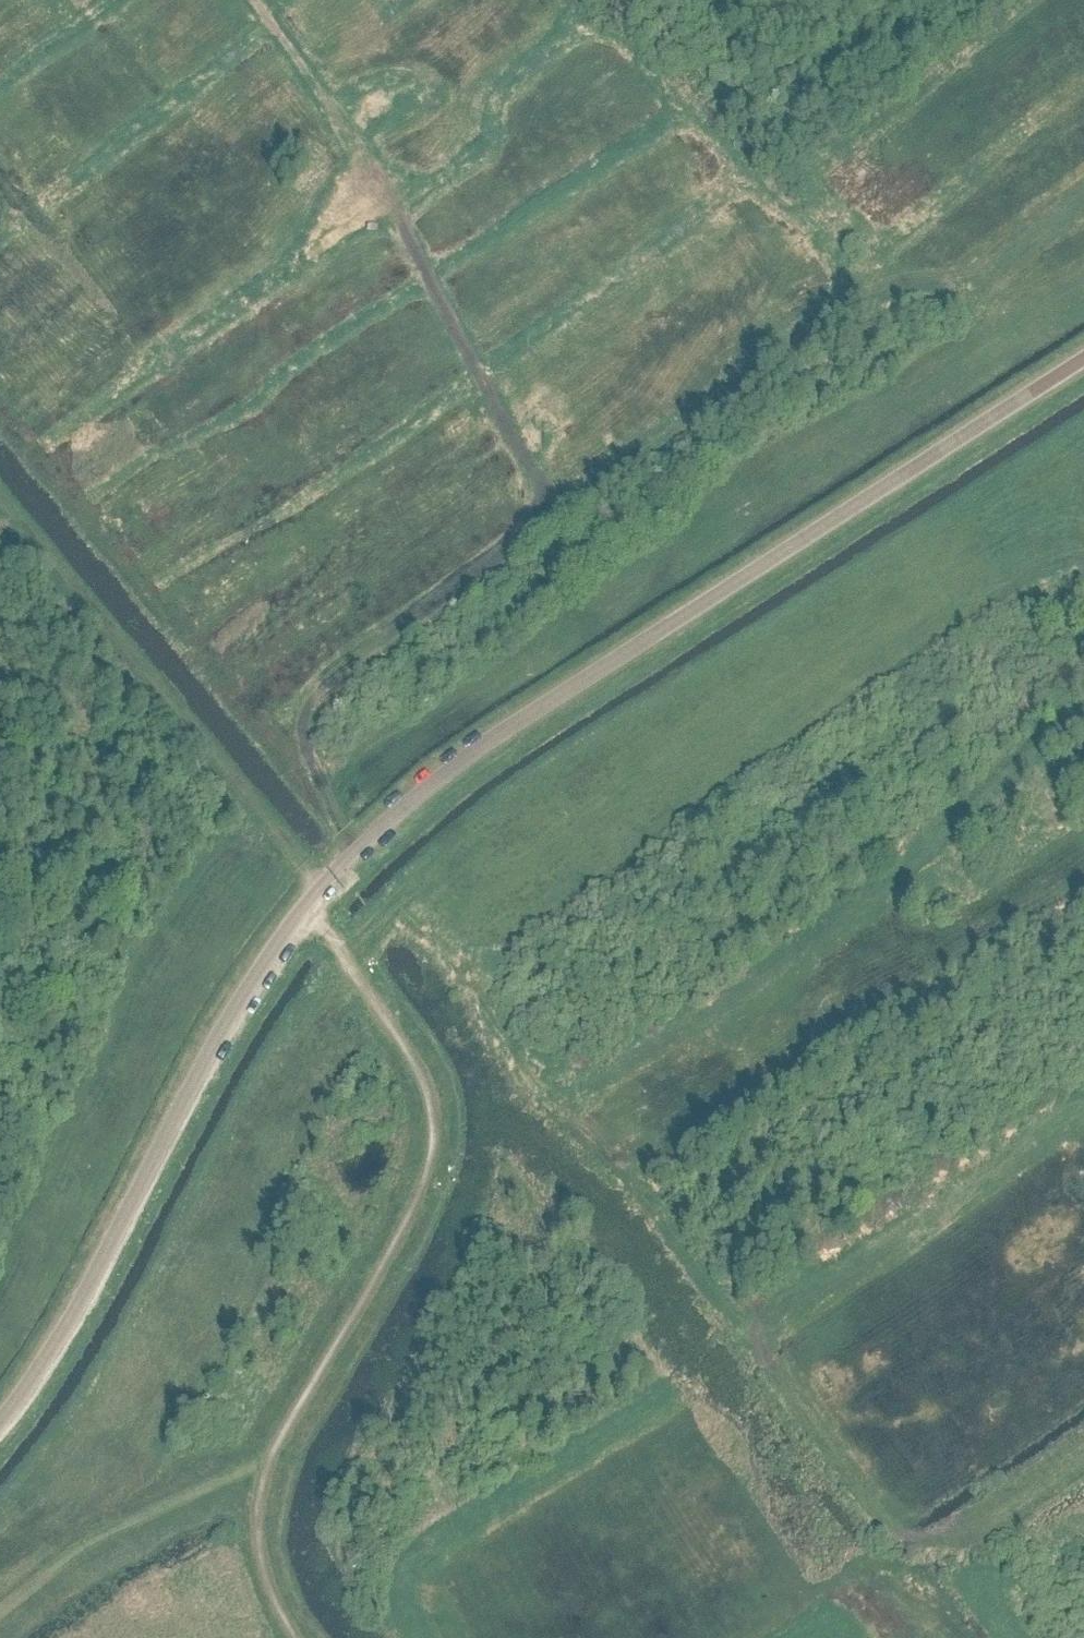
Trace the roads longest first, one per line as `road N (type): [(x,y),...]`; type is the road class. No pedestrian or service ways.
road 1 (unclassified): [(0,1424),(88,1288),(241,998),(351,854),(503,732),(1083,361)]
road 2 (track): [(1083,1114),(749,1326),(743,1339),(870,1513),(910,1539),(960,1530),(1083,1446)]
road 3 (track): [(268,1465),(413,1212),(432,1149),(422,1080),(361,978),(301,911)]
road 4 (track): [(0,502),(293,855)]
road 5 (track): [(360,846),(332,814),(304,732),(339,675)]
road 6 (track): [(294,1637),(270,1593),(257,1543),(268,1465)]

